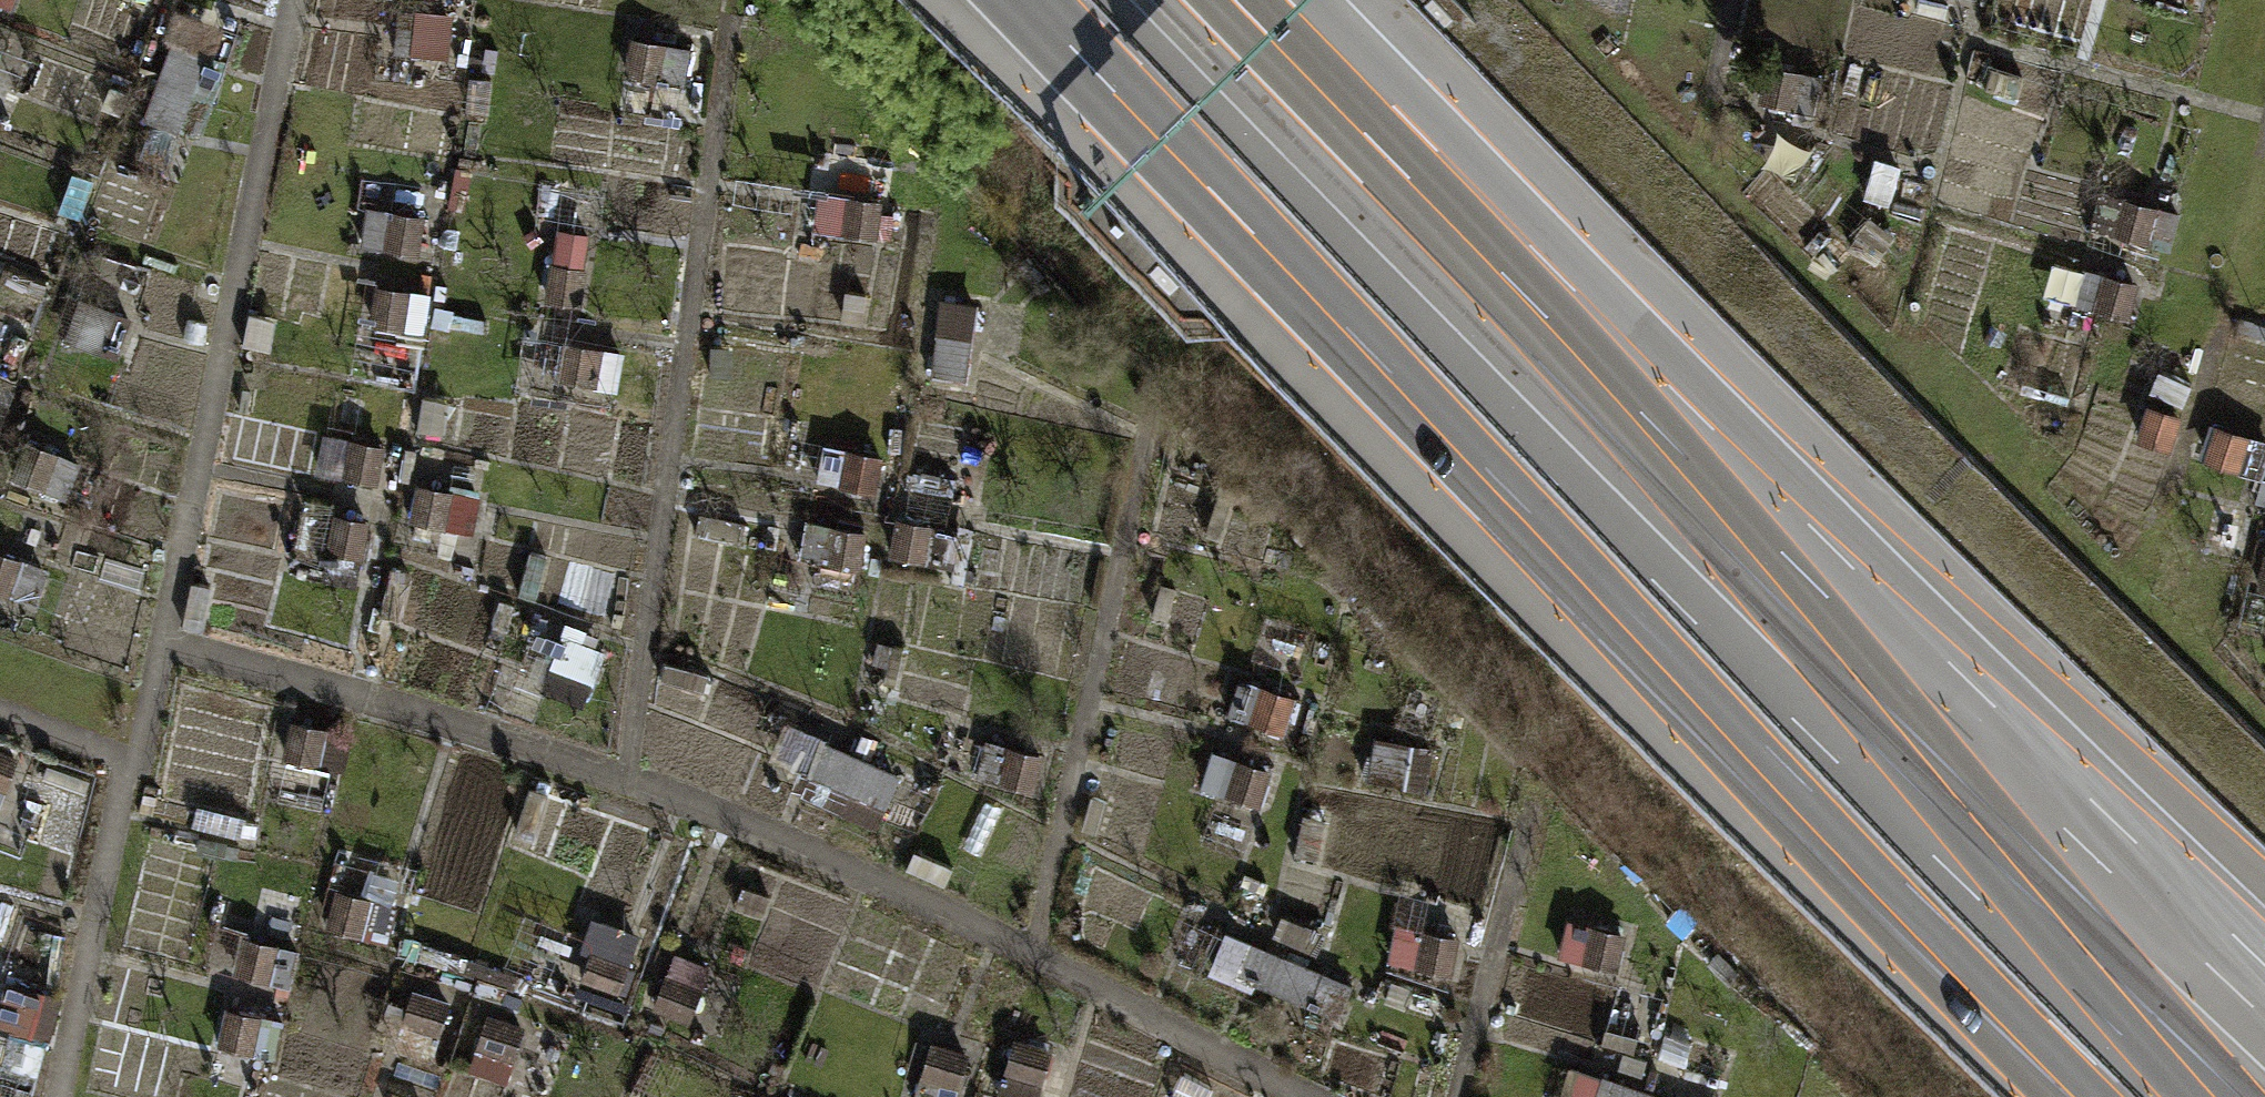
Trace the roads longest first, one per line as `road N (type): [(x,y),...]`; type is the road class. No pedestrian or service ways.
road 1 (motorway): [(1057,0),(1579,544),(2153,1096)]
road 2 (motorway): [(2264,990),(1689,432),(1271,0)]

